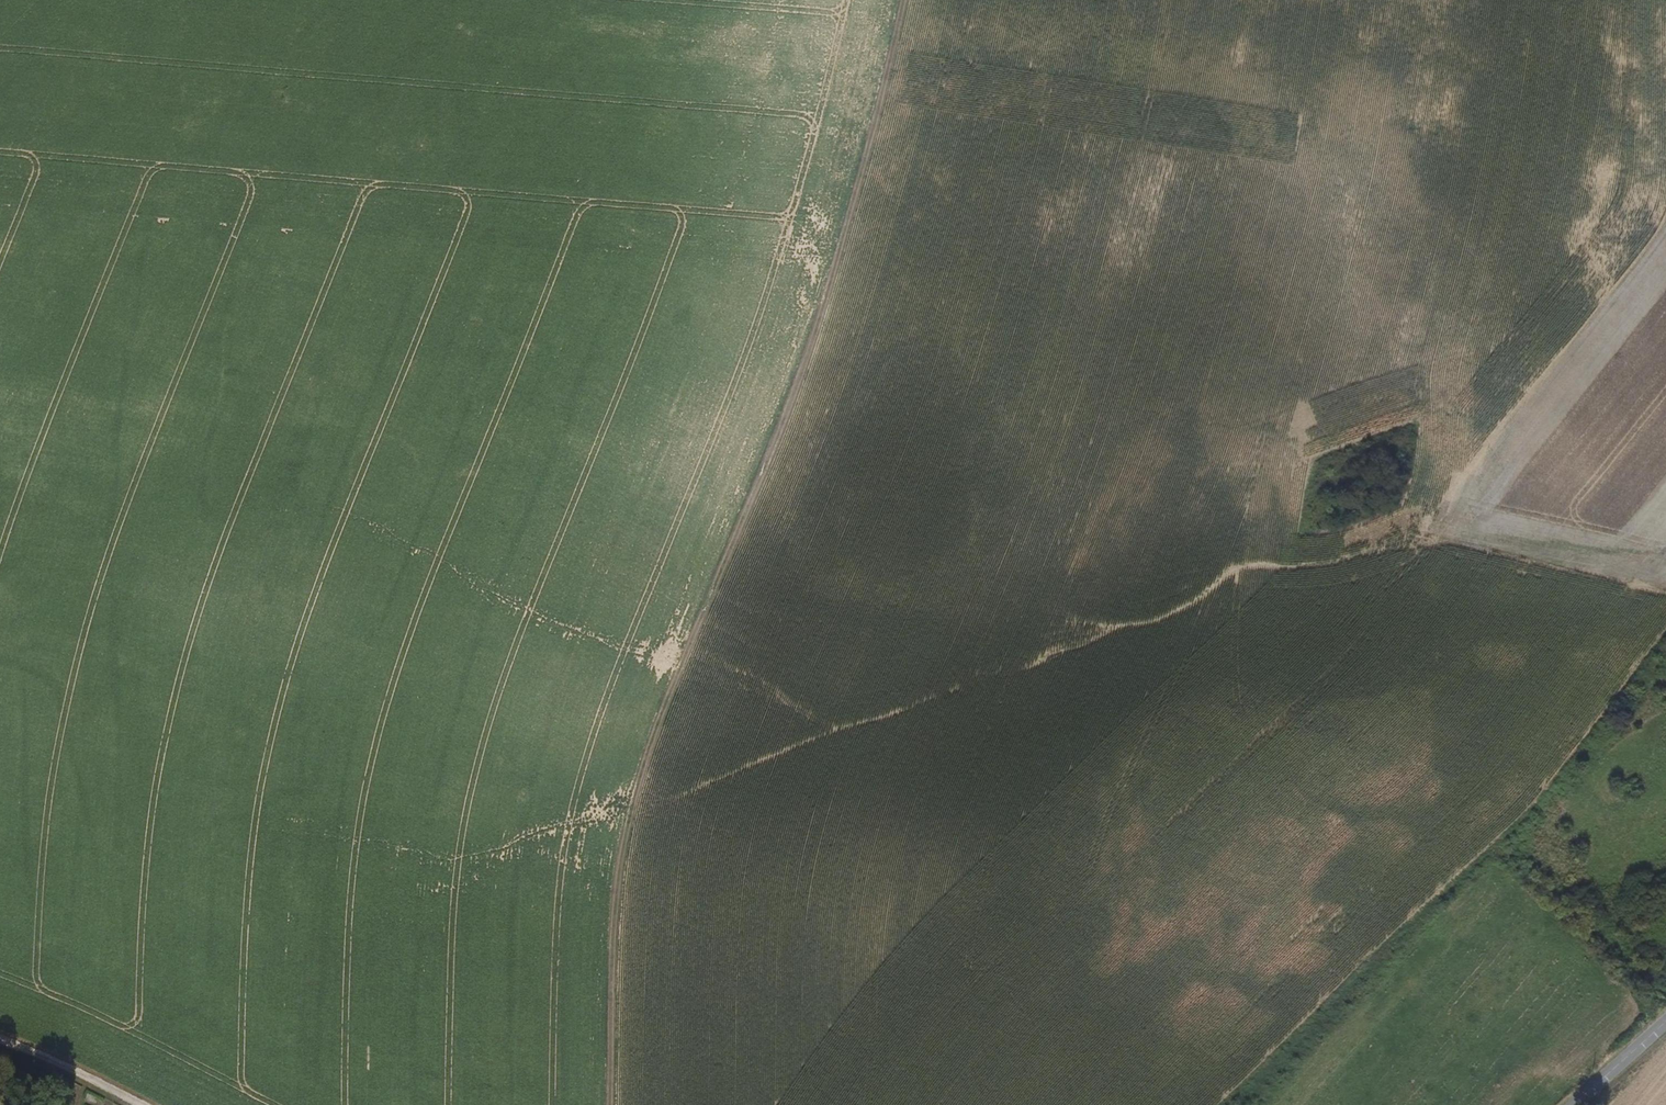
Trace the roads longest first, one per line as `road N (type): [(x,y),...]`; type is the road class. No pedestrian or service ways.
road 1 (track): [(604,1104),(605,933),(627,801),(796,357),(901,0)]
road 2 (track): [(0,1038),(137,1104)]
road 3 (tertiary): [(1576,1104),(1665,1022)]

